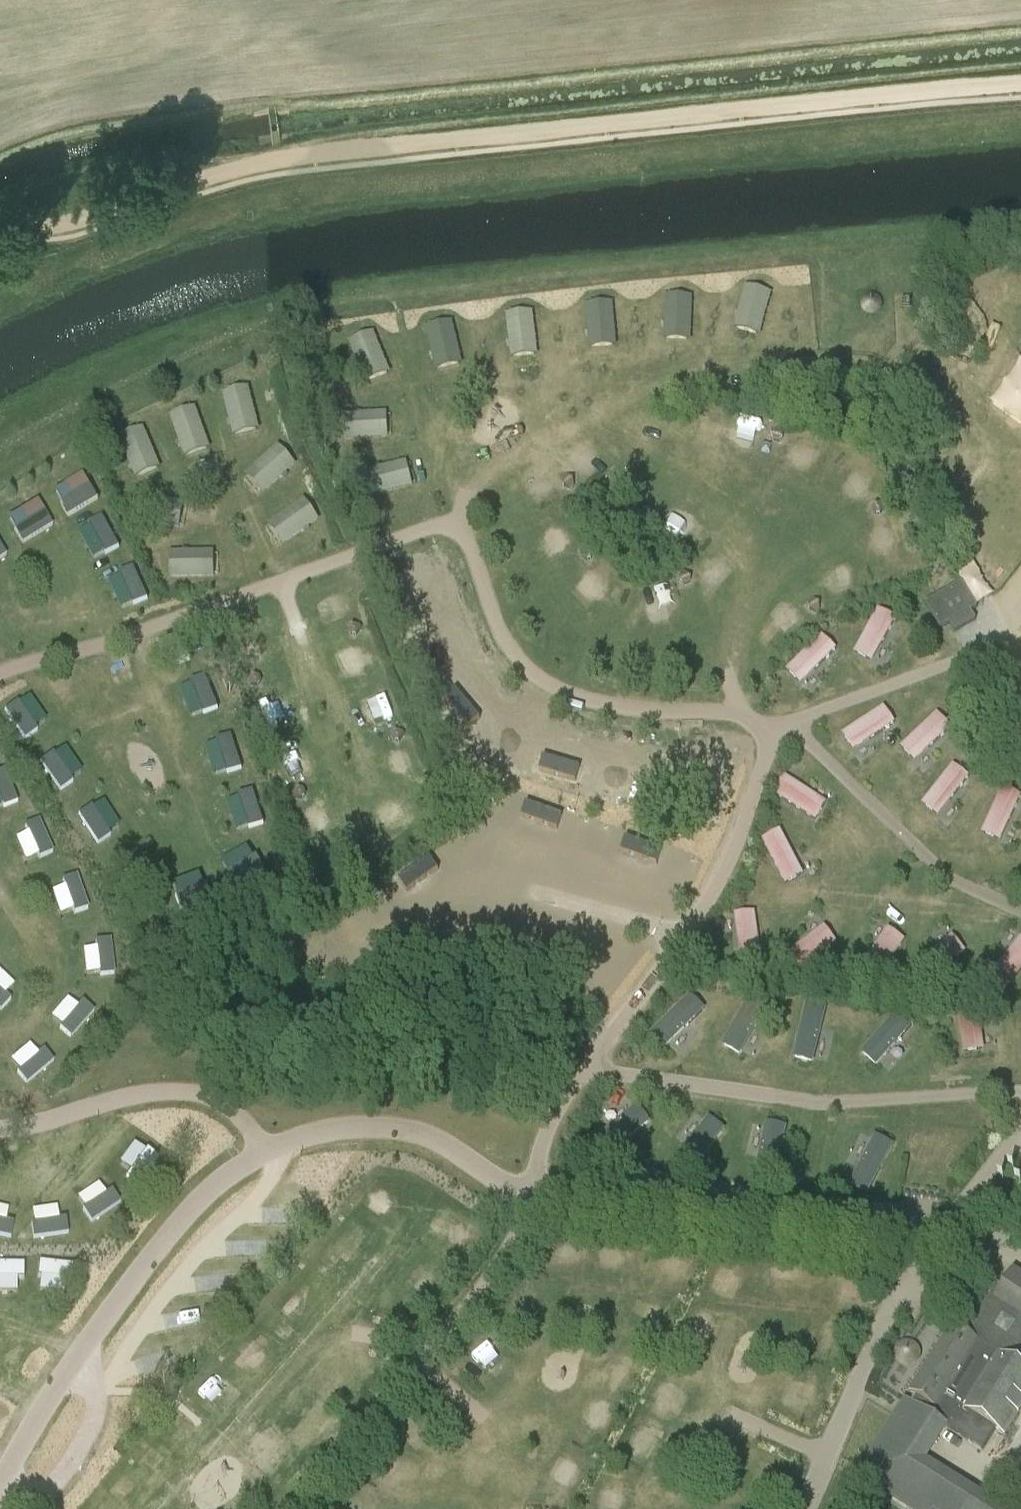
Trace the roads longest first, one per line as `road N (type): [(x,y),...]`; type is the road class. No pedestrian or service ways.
road 1 (track): [(0,219),(84,215),(217,174),(345,153),(1020,86)]

